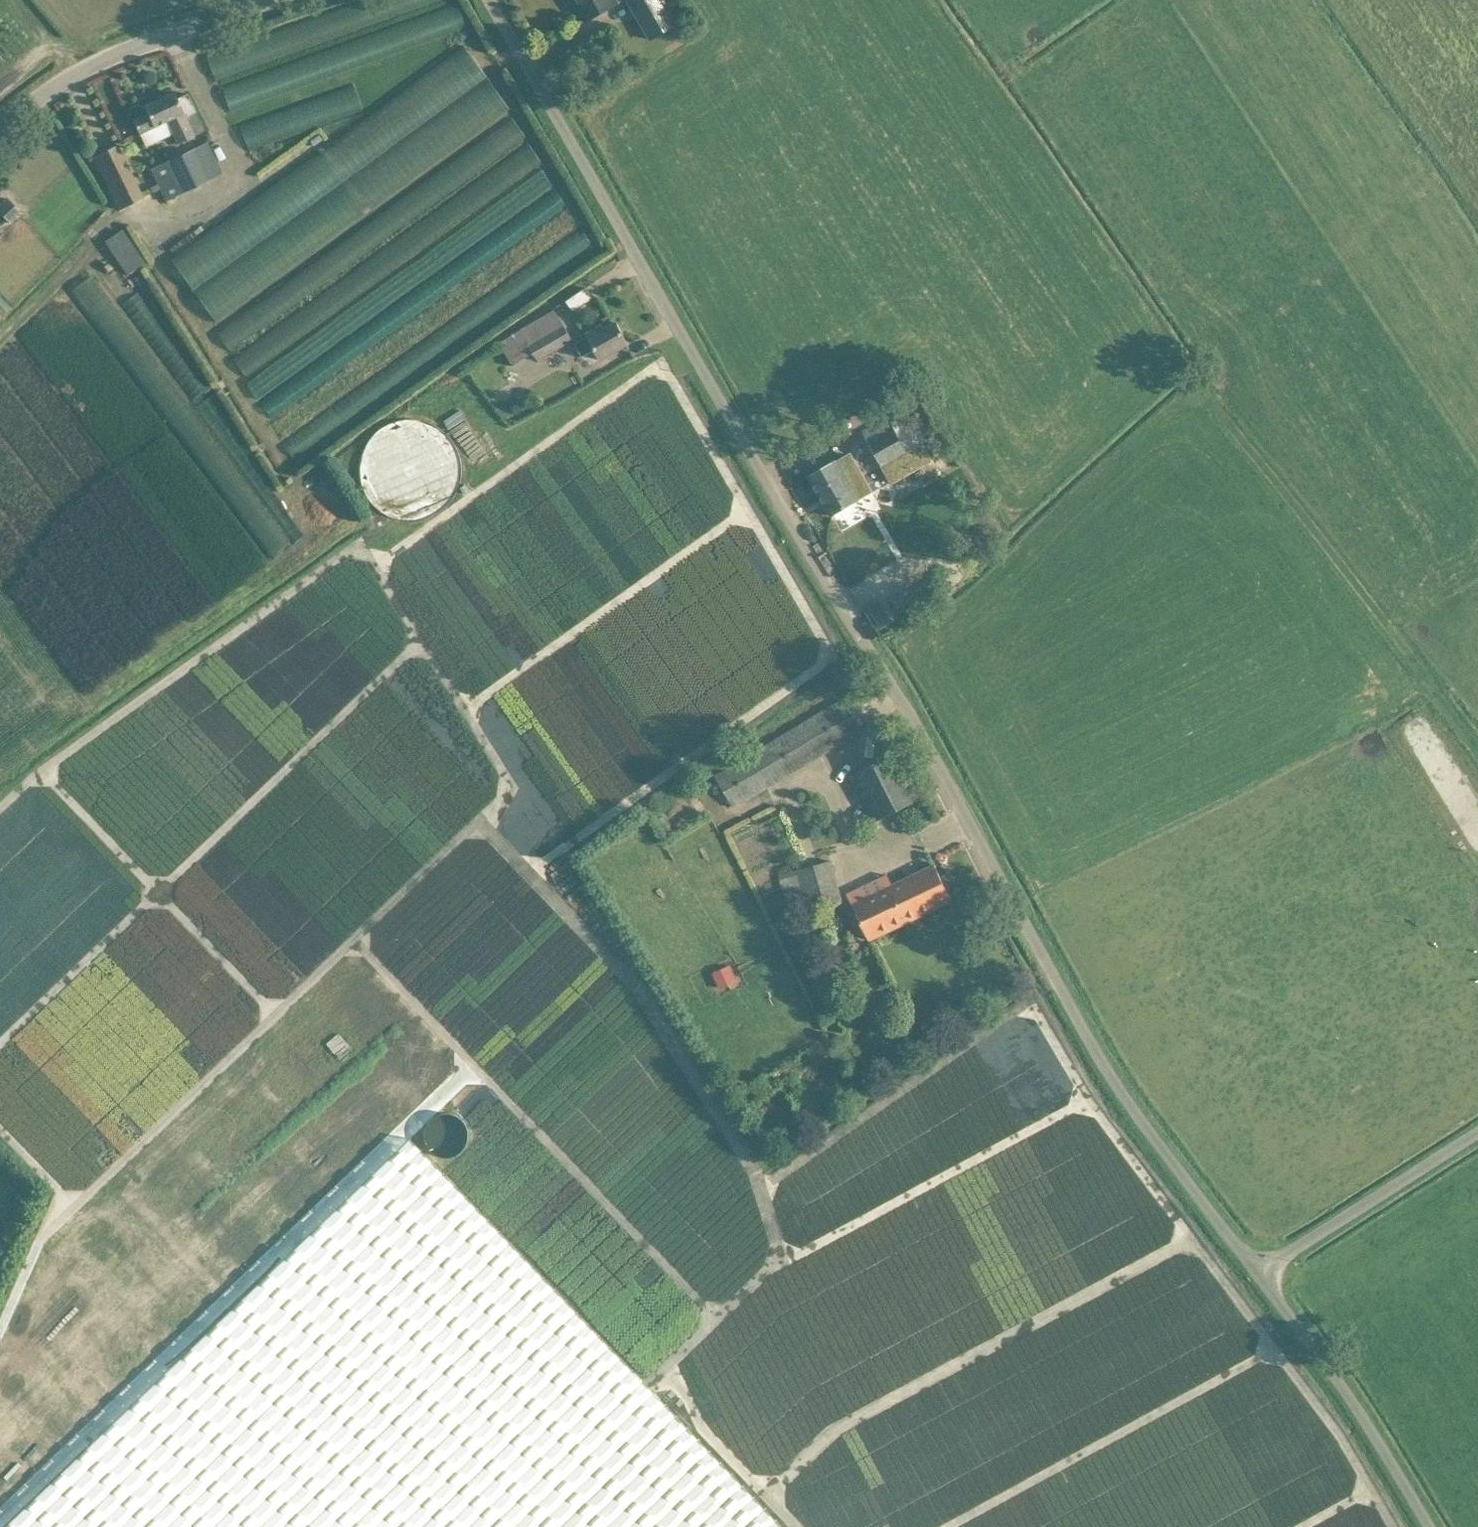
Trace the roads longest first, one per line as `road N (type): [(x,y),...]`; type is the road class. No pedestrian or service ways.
road 1 (unclassified): [(1437,1526),(1076,1008),(490,0)]
road 2 (unclassified): [(0,138),(116,64),(297,0)]

